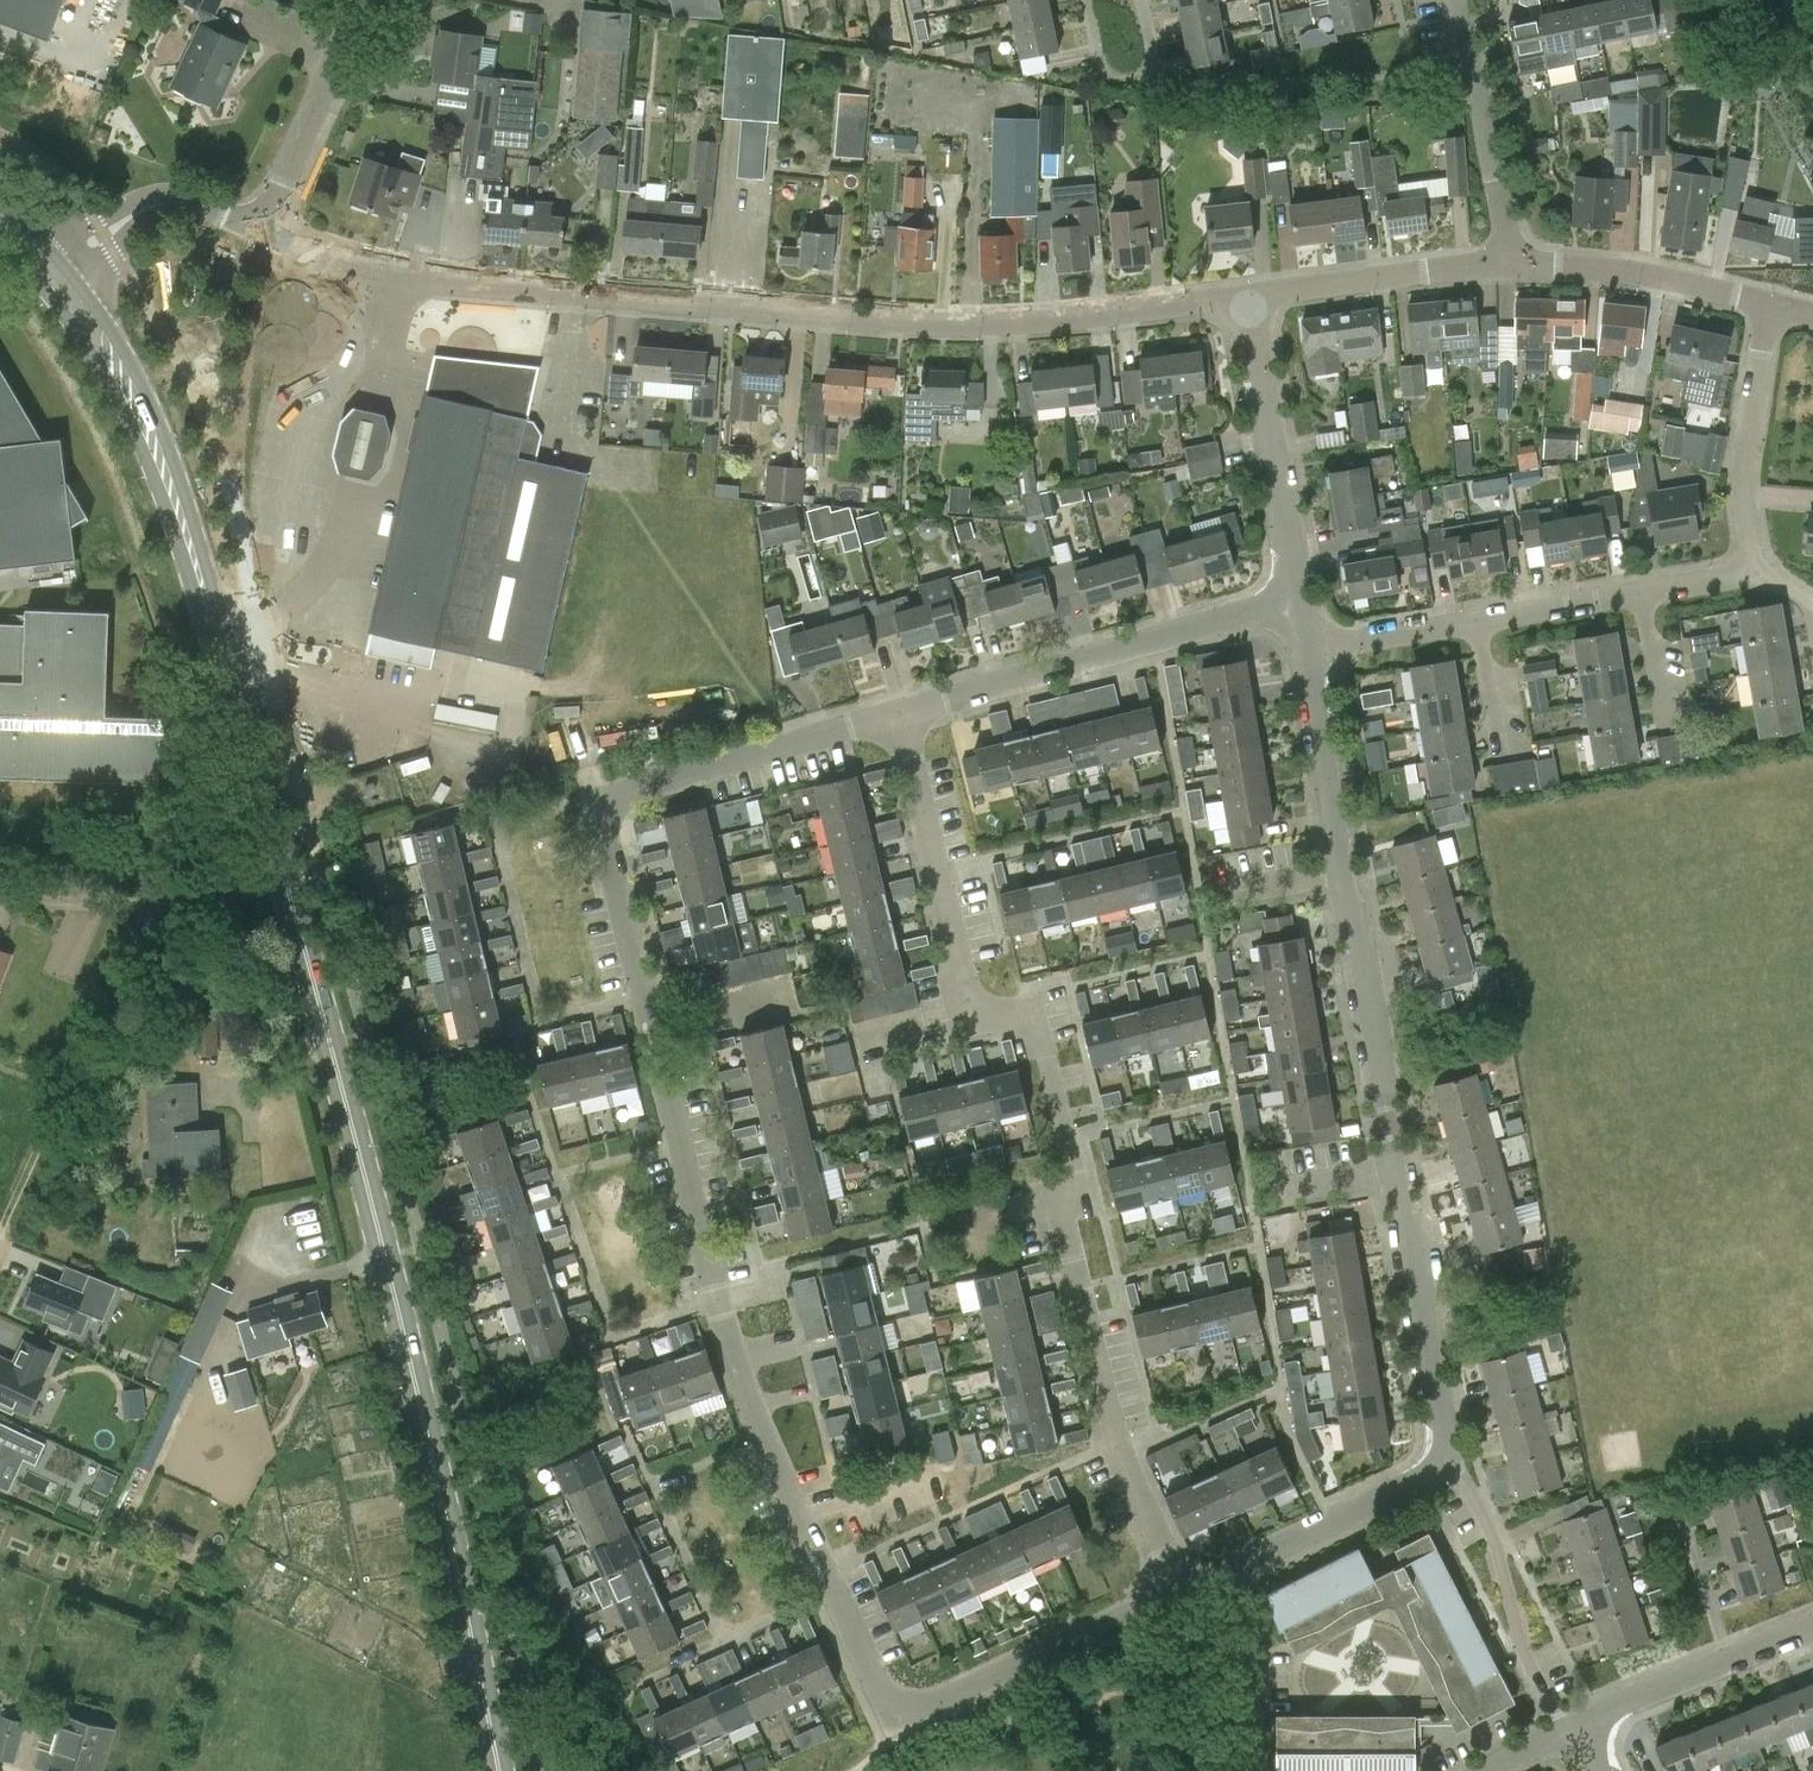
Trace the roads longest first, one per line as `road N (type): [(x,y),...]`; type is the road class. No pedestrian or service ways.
road 1 (residential): [(903,1711),(885,1693),(733,1366),(601,814),(620,788),(898,713)]
road 2 (unclassified): [(1252,296),(1061,320),(886,322),(465,283),(368,266),(262,230)]
road 3 (secondary): [(498,1770),(372,1195),(288,872)]
road 4 (residential): [(1179,1590),(1116,1437),(1060,1208),(1078,1204),(1034,1010),(971,1024)]
road 5 (secondary): [(288,872),(178,507),(122,374),(56,270)]
road 6 (residential): [(1449,1459),(1362,945),(1341,875)]
road 7 (residential): [(0,1245),(150,925),(186,896),(288,872)]
road 8 (residential): [(898,713),(1297,598)]
road 9 (residential): [(971,1024),(898,713)]
road 10 (residential): [(1297,598),(1252,296)]
road 11 (residential): [(903,1711),(931,1710),(1179,1590)]
road 12 (residential): [(1566,1731),(1517,1642),(1498,1547),(1449,1459)]
road 13 (residential): [(1755,571),(1741,463),(1771,305)]
road 14 (residential): [(1515,260),(1457,0)]
road 15 (unclassified): [(1515,260),(1252,296)]
road 16 (unclassified): [(1771,305),(1625,267),(1515,260)]
road 17 (residential): [(262,230),(367,0)]
road 18 (residential): [(1237,1567),(1422,1480),(1449,1459)]
road 19 (unclassified): [(262,230),(196,204),(162,204),(56,270)]
road 20 (residential): [(1341,875),(1305,652)]
road 21 (residential): [(1088,0),(1100,68),(1111,77),(1135,76),(1154,65),(1141,0)]
road 22 (residential): [(1566,1731),(1728,1660)]
road 23 (residential): [(1305,652),(1476,621)]
road 24 (residential): [(1476,621),(1640,592)]
road 25 (residential): [(1728,1660),(1683,1513)]
road 26 (residential): [(1237,1567),(1256,1607),(1257,1710)]
road 27 (residential): [(1501,758),(1476,621)]
road 28 (residential): [(1665,729),(1640,592)]
road 29 (residential): [(1219,895),(1341,875)]
road 30 (residential): [(971,1024),(854,1050)]

